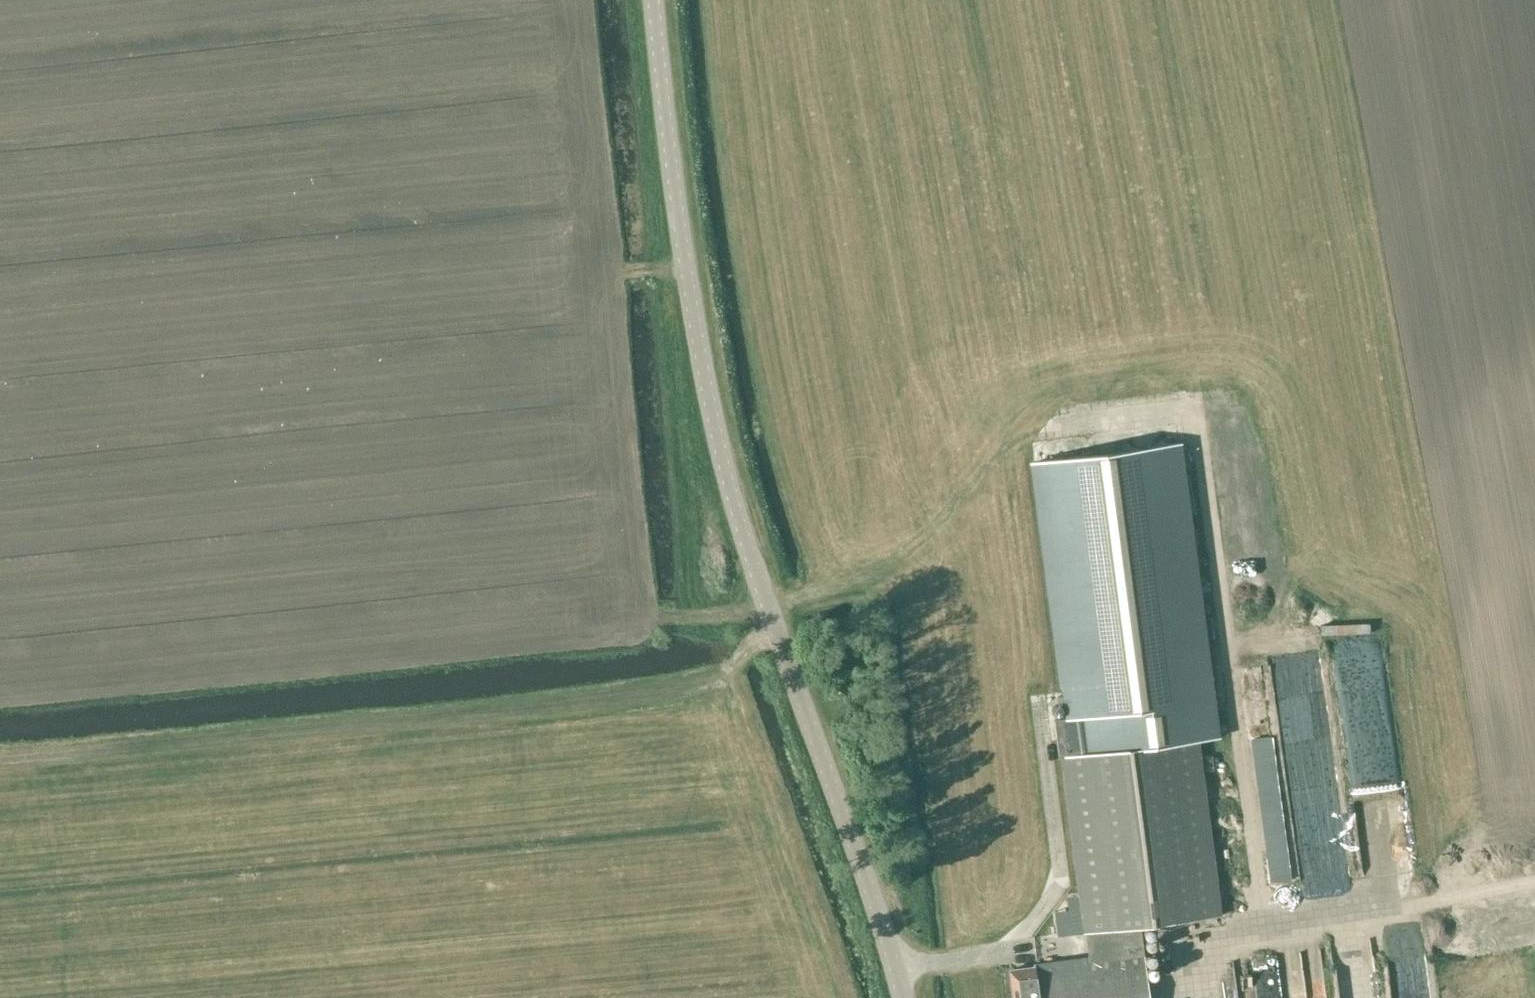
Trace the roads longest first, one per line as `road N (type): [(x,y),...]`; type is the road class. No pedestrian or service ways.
road 1 (tertiary): [(902,997),(723,464),(684,260),(653,0)]

